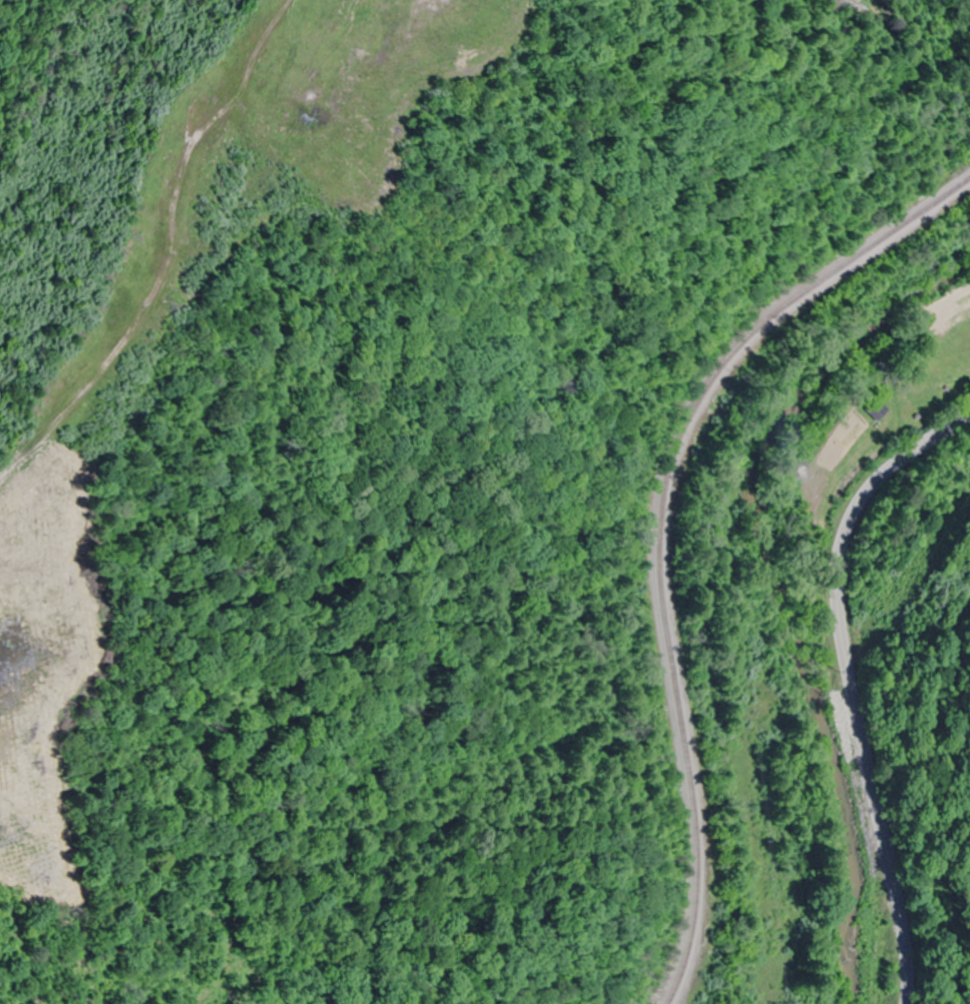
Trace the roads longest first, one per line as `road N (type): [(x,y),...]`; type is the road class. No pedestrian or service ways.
road 1 (tertiary): [(906,1003),(903,935),(840,619),(839,558),(846,529),(876,480),(969,413)]

